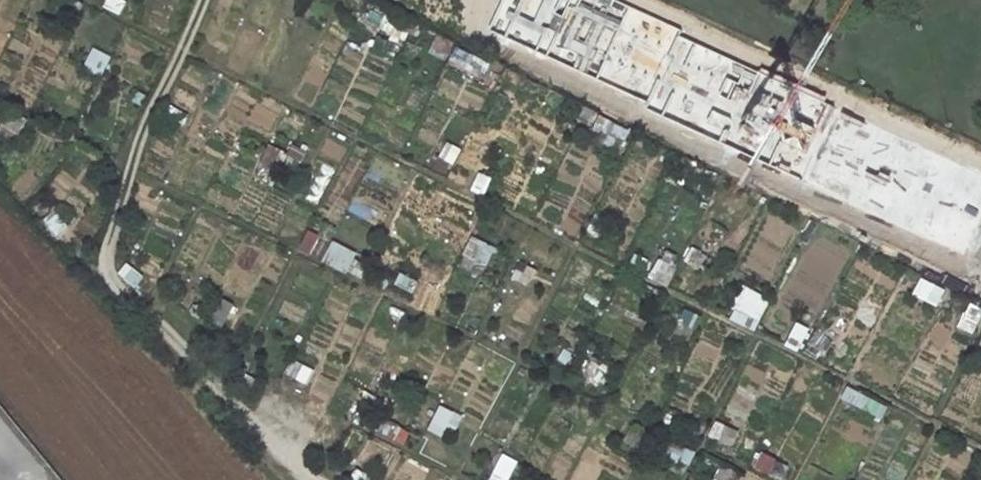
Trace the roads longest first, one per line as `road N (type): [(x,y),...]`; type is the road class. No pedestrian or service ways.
road 1 (track): [(314,479),(121,294),(107,269),(130,170),(202,0)]

